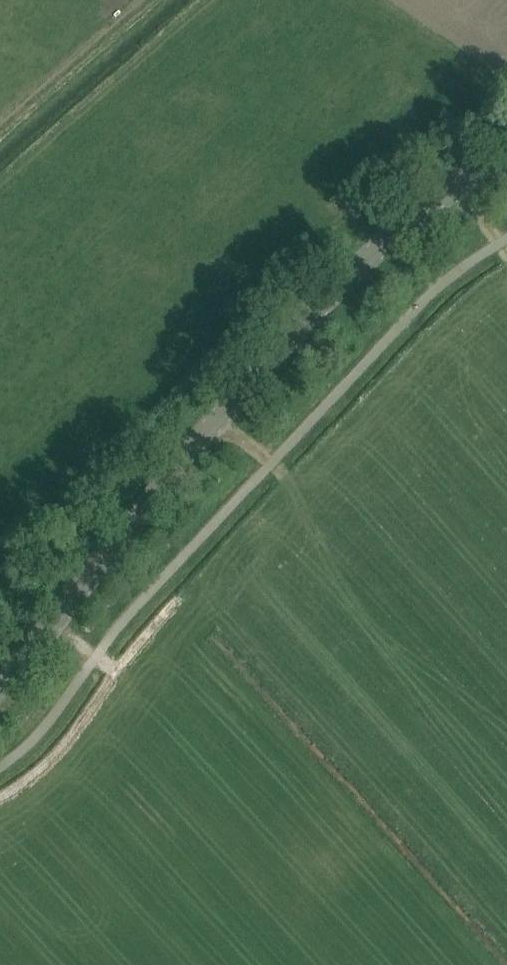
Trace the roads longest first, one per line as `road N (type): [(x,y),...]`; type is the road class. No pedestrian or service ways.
road 1 (tertiary): [(0,685),(315,312),(417,217),(506,163)]

